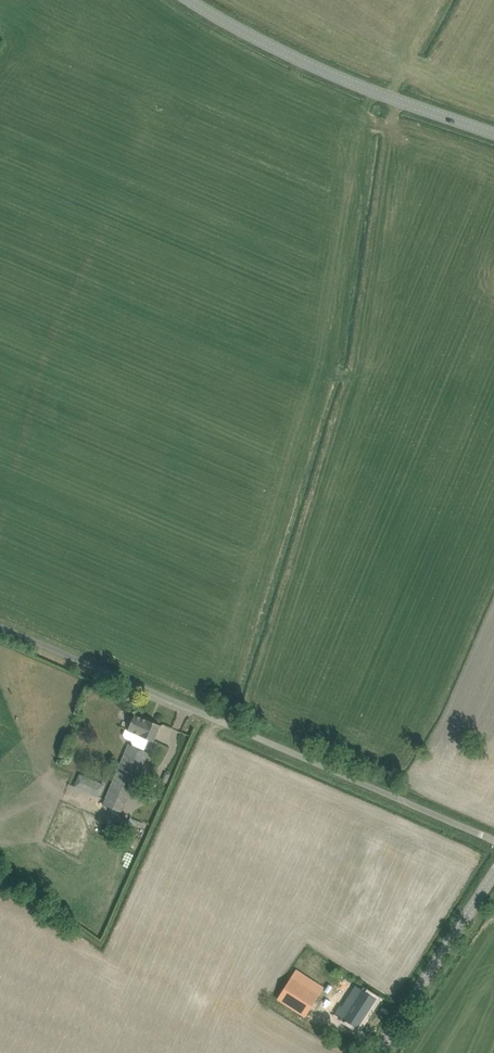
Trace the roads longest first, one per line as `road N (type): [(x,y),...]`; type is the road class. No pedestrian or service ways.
road 1 (unclassified): [(493,841),(0,626)]
road 2 (tertiary): [(493,134),(308,64),(190,0)]
road 3 (tertiary): [(379,1052),(493,874)]

